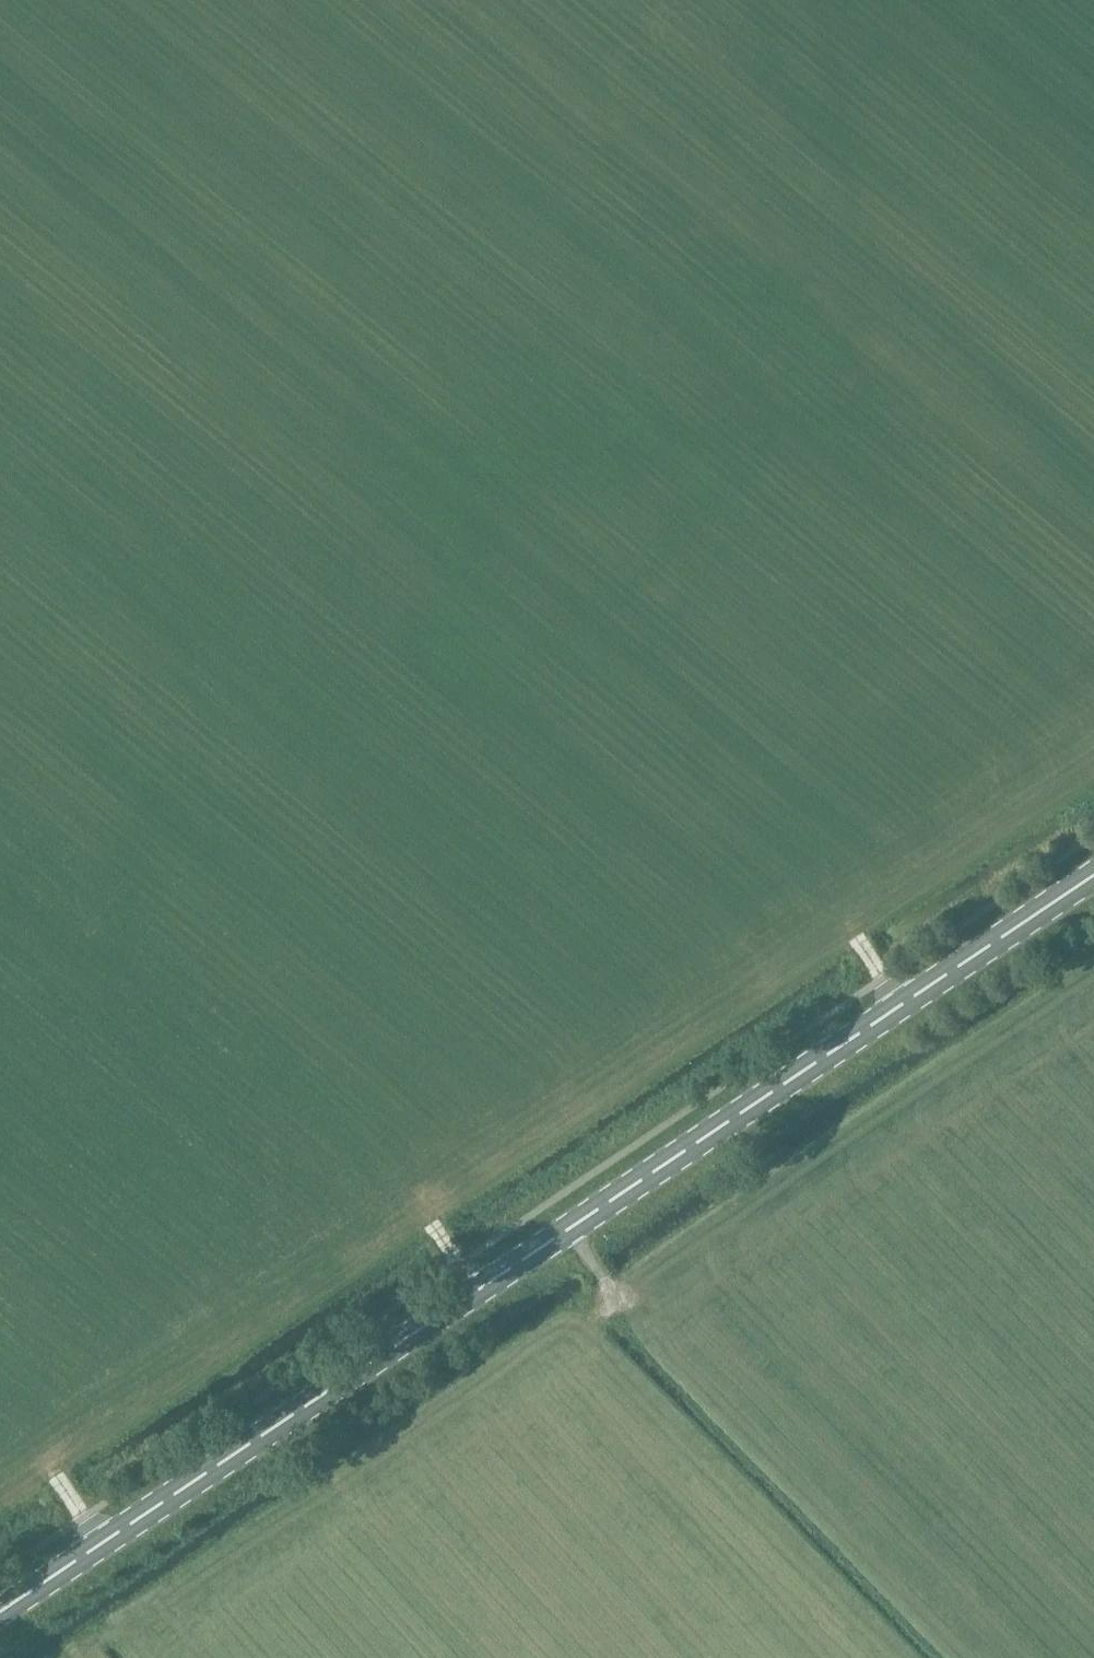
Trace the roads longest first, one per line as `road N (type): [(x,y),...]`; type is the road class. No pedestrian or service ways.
road 1 (primary): [(0,1613),(1093,875)]

